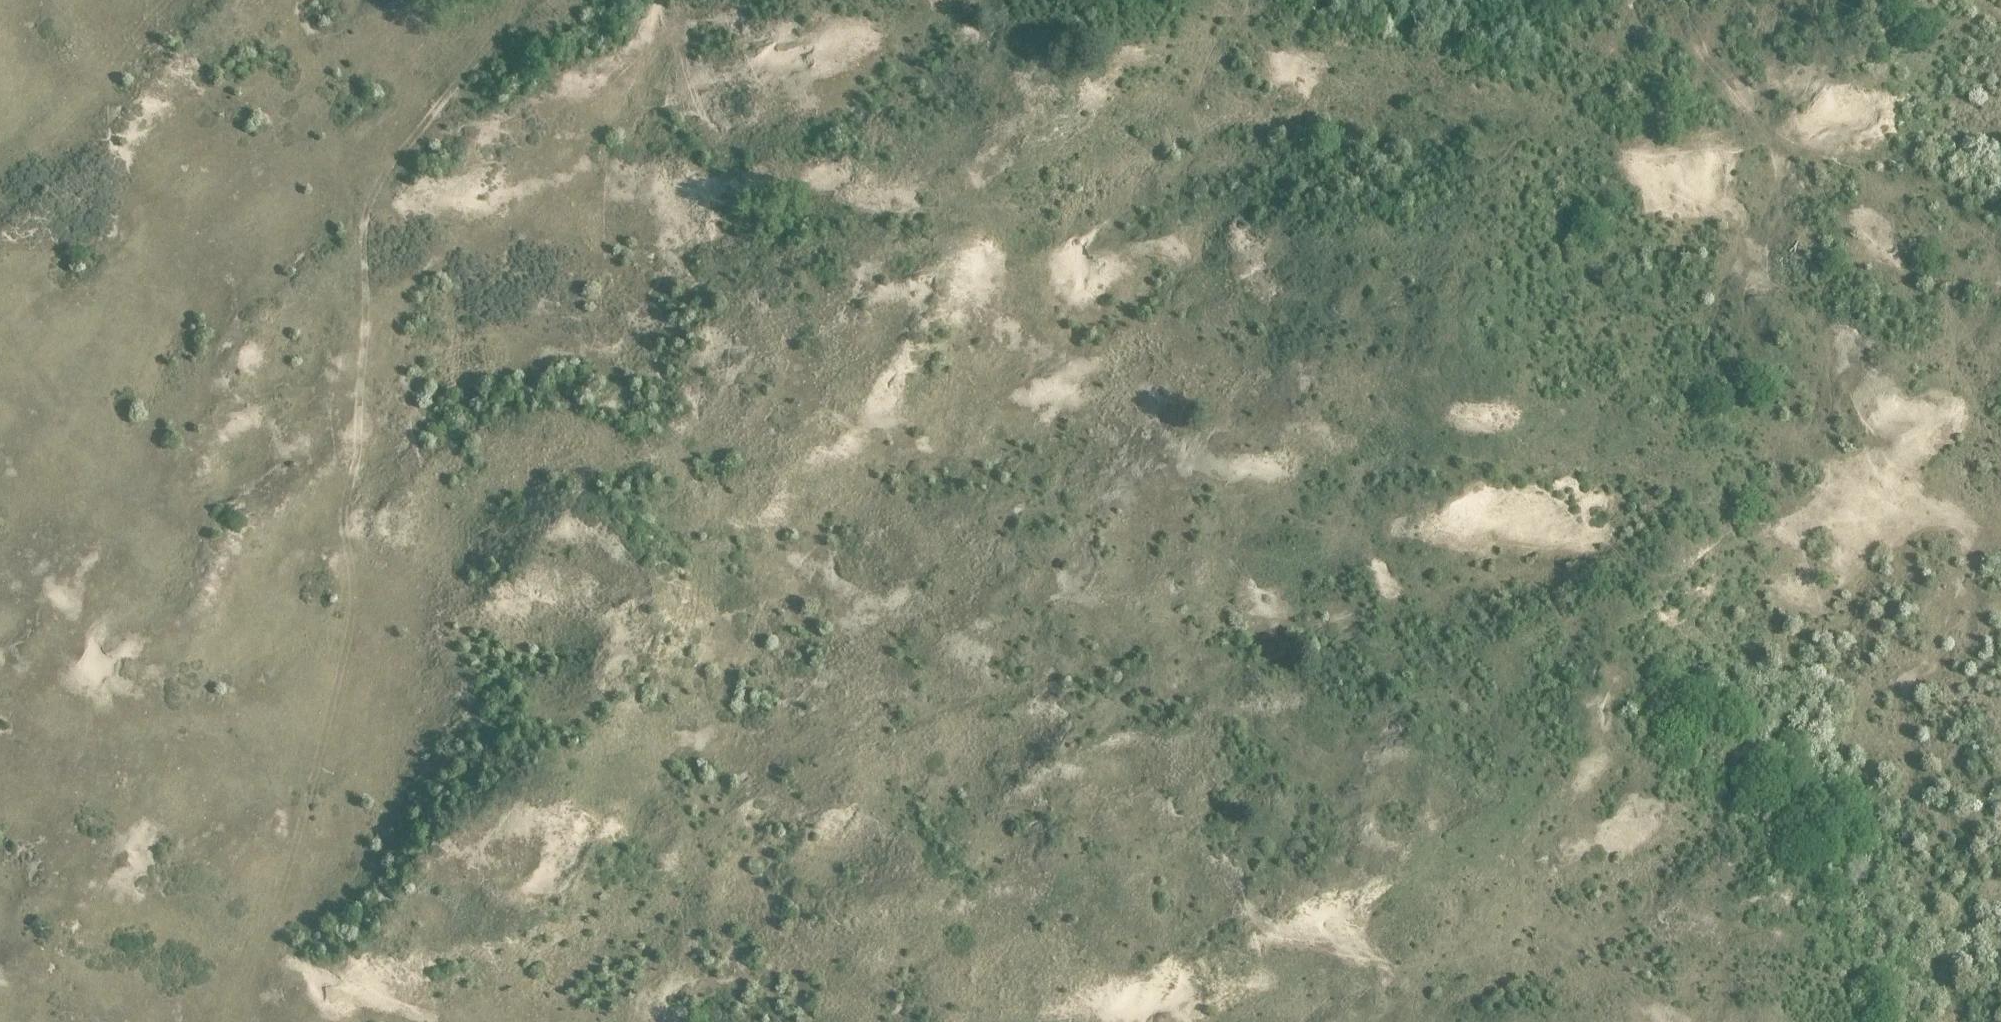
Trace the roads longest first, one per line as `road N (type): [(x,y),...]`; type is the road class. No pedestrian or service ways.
road 1 (track): [(525,0),(375,203),(362,582),(302,819),(280,947),(322,983),(550,1021)]

